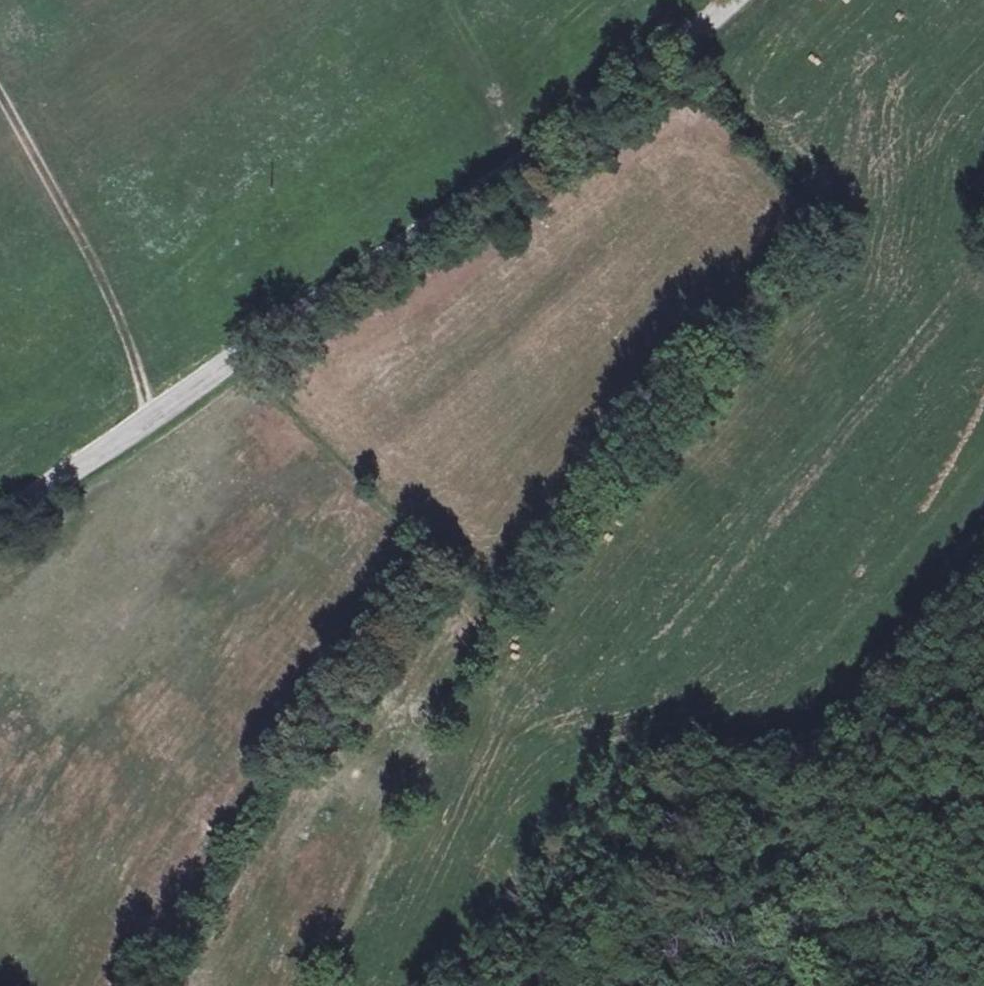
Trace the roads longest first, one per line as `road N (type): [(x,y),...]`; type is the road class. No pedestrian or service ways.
road 1 (tertiary): [(0,521),(428,232),(733,0)]

